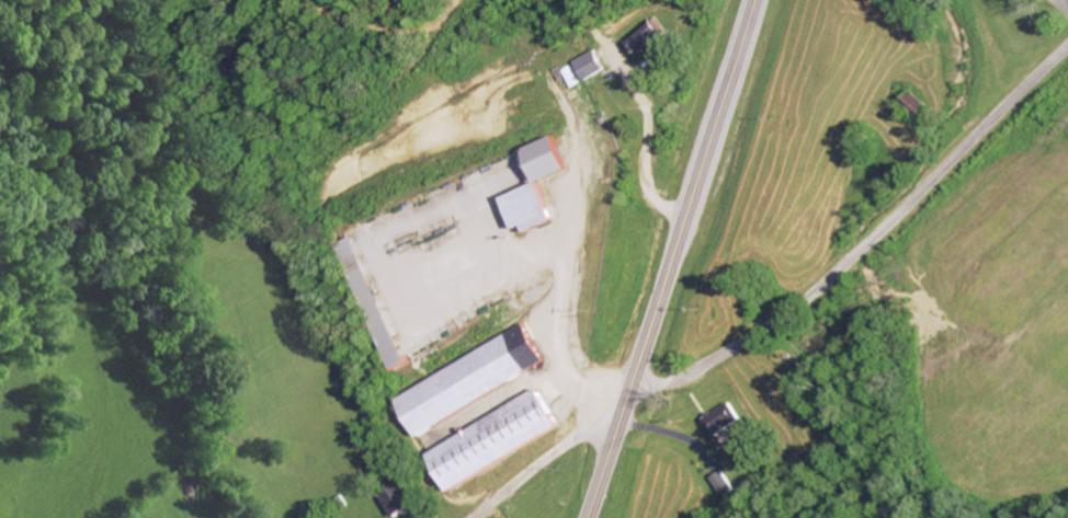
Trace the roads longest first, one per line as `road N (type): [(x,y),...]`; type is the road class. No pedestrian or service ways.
road 1 (residential): [(628,387),(695,369),(811,295),(1067,48)]
road 2 (trunk): [(587,517),(750,0)]
road 3 (residential): [(509,486),(576,436),(616,425)]

